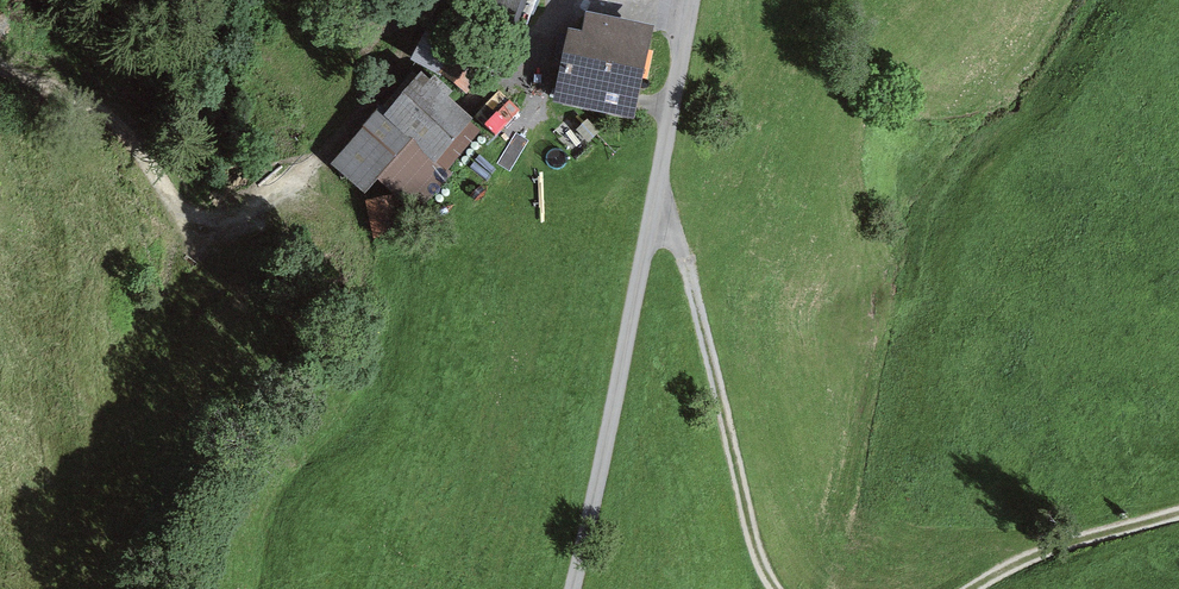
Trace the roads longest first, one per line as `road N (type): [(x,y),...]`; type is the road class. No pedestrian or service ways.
road 1 (track): [(0,70),(92,106),(132,135),(193,216),(234,218),(280,194),(342,127),(436,0)]
road 2 (track): [(782,588),(756,563),(680,252),(656,212)]
road 3 (track): [(656,212),(572,588)]
road 4 (track): [(696,0),(656,212)]
road 5 (track): [(1178,516),(1028,565),(984,588)]

